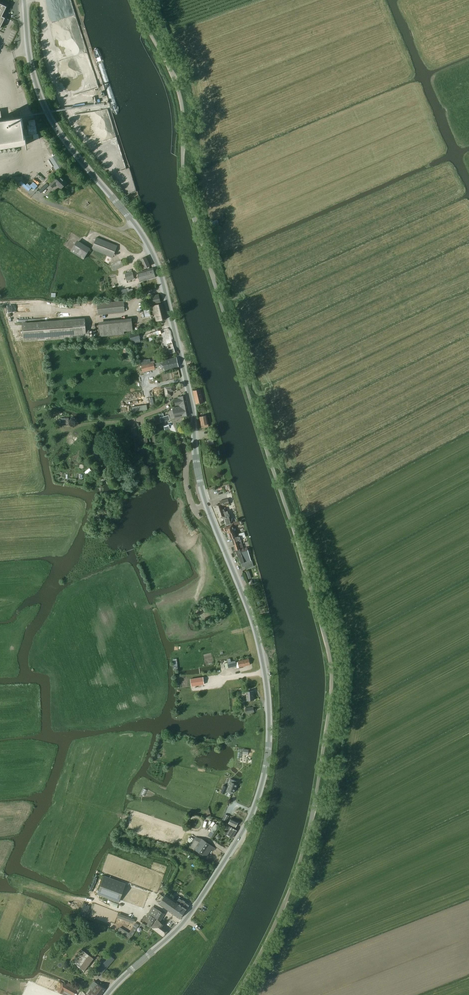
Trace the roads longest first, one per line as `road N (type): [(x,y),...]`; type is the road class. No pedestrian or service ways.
road 1 (secondary): [(107,994),(187,918),(247,826),(261,788),(268,698),(247,608),(203,494),(192,408),(152,252),(50,117),(31,63),(25,0)]
road 2 (unclassified): [(234,994),(299,867),(331,672),(186,193),(180,98),(133,0)]

